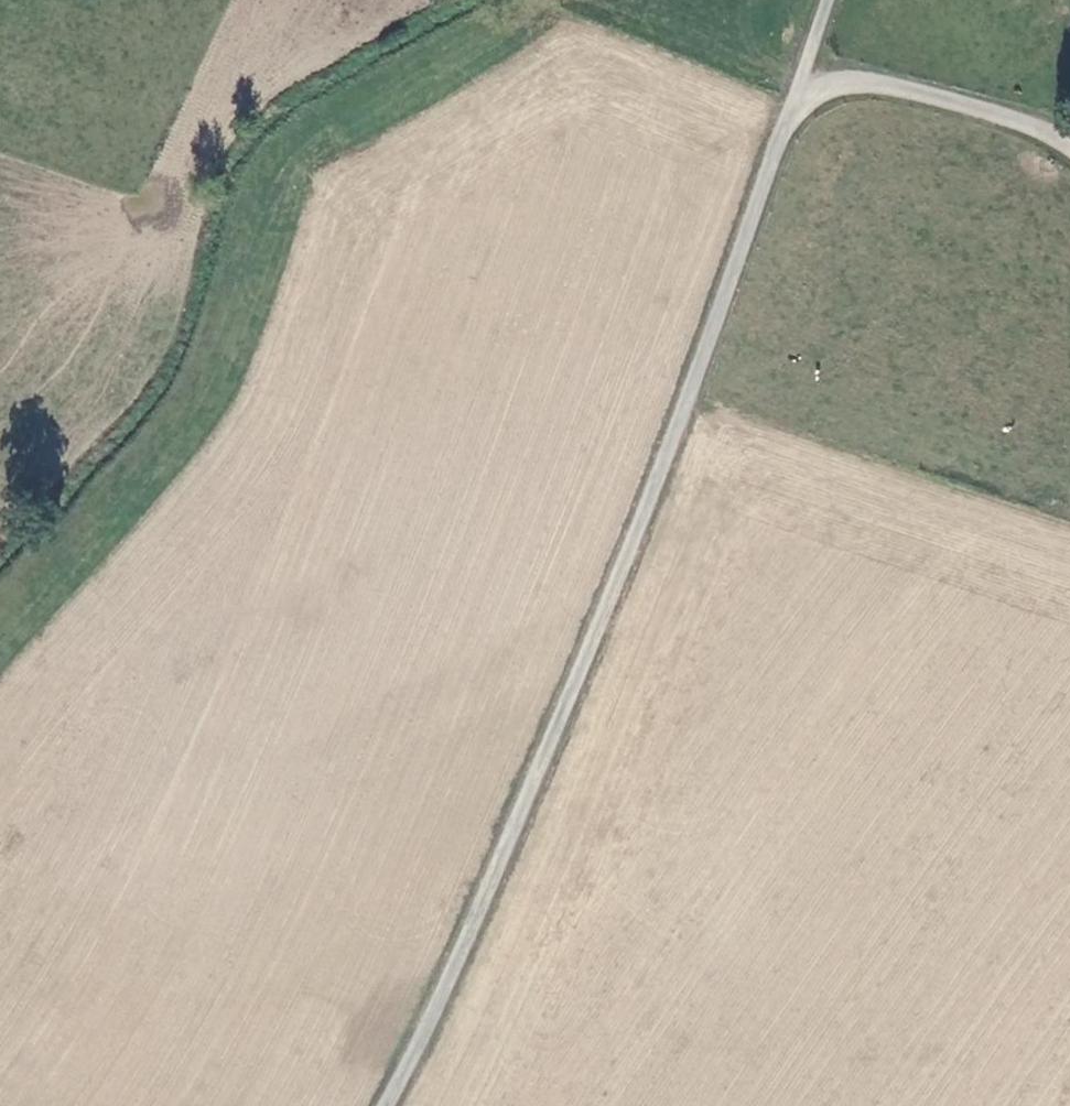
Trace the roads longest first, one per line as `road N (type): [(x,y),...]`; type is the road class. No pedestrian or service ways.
road 1 (track): [(381,1105),(651,488),(828,0)]
road 2 (track): [(804,72),(1055,135),(1069,150)]

